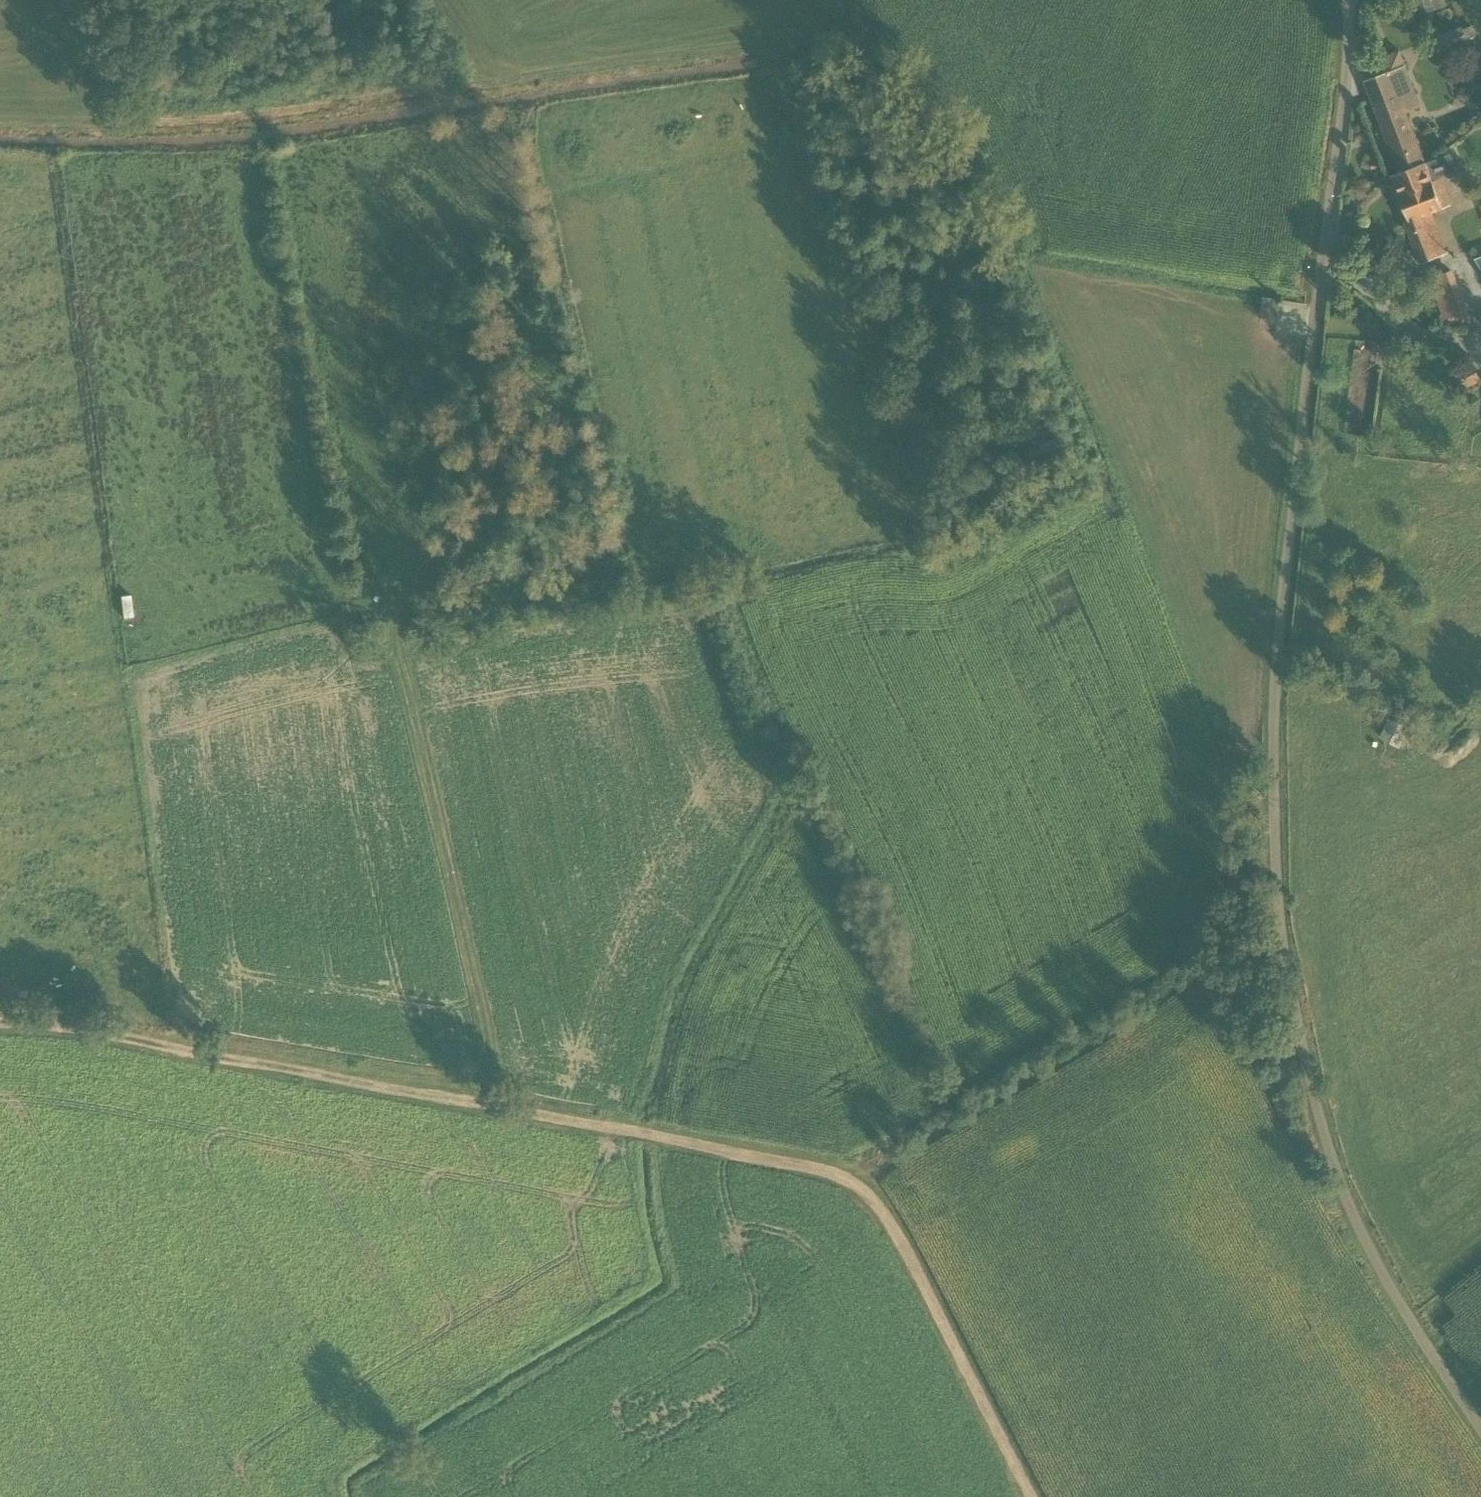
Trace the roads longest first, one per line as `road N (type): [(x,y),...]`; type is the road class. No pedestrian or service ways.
road 1 (unclassified): [(1348,0),(1353,32),(1279,599),(1270,817),(1277,906),(1308,1065),(1357,1229),(1480,1430)]
road 2 (track): [(1032,1496),(875,1195),(855,1176),(0,1016)]
road 3 (track): [(629,580),(399,621),(502,1108)]

